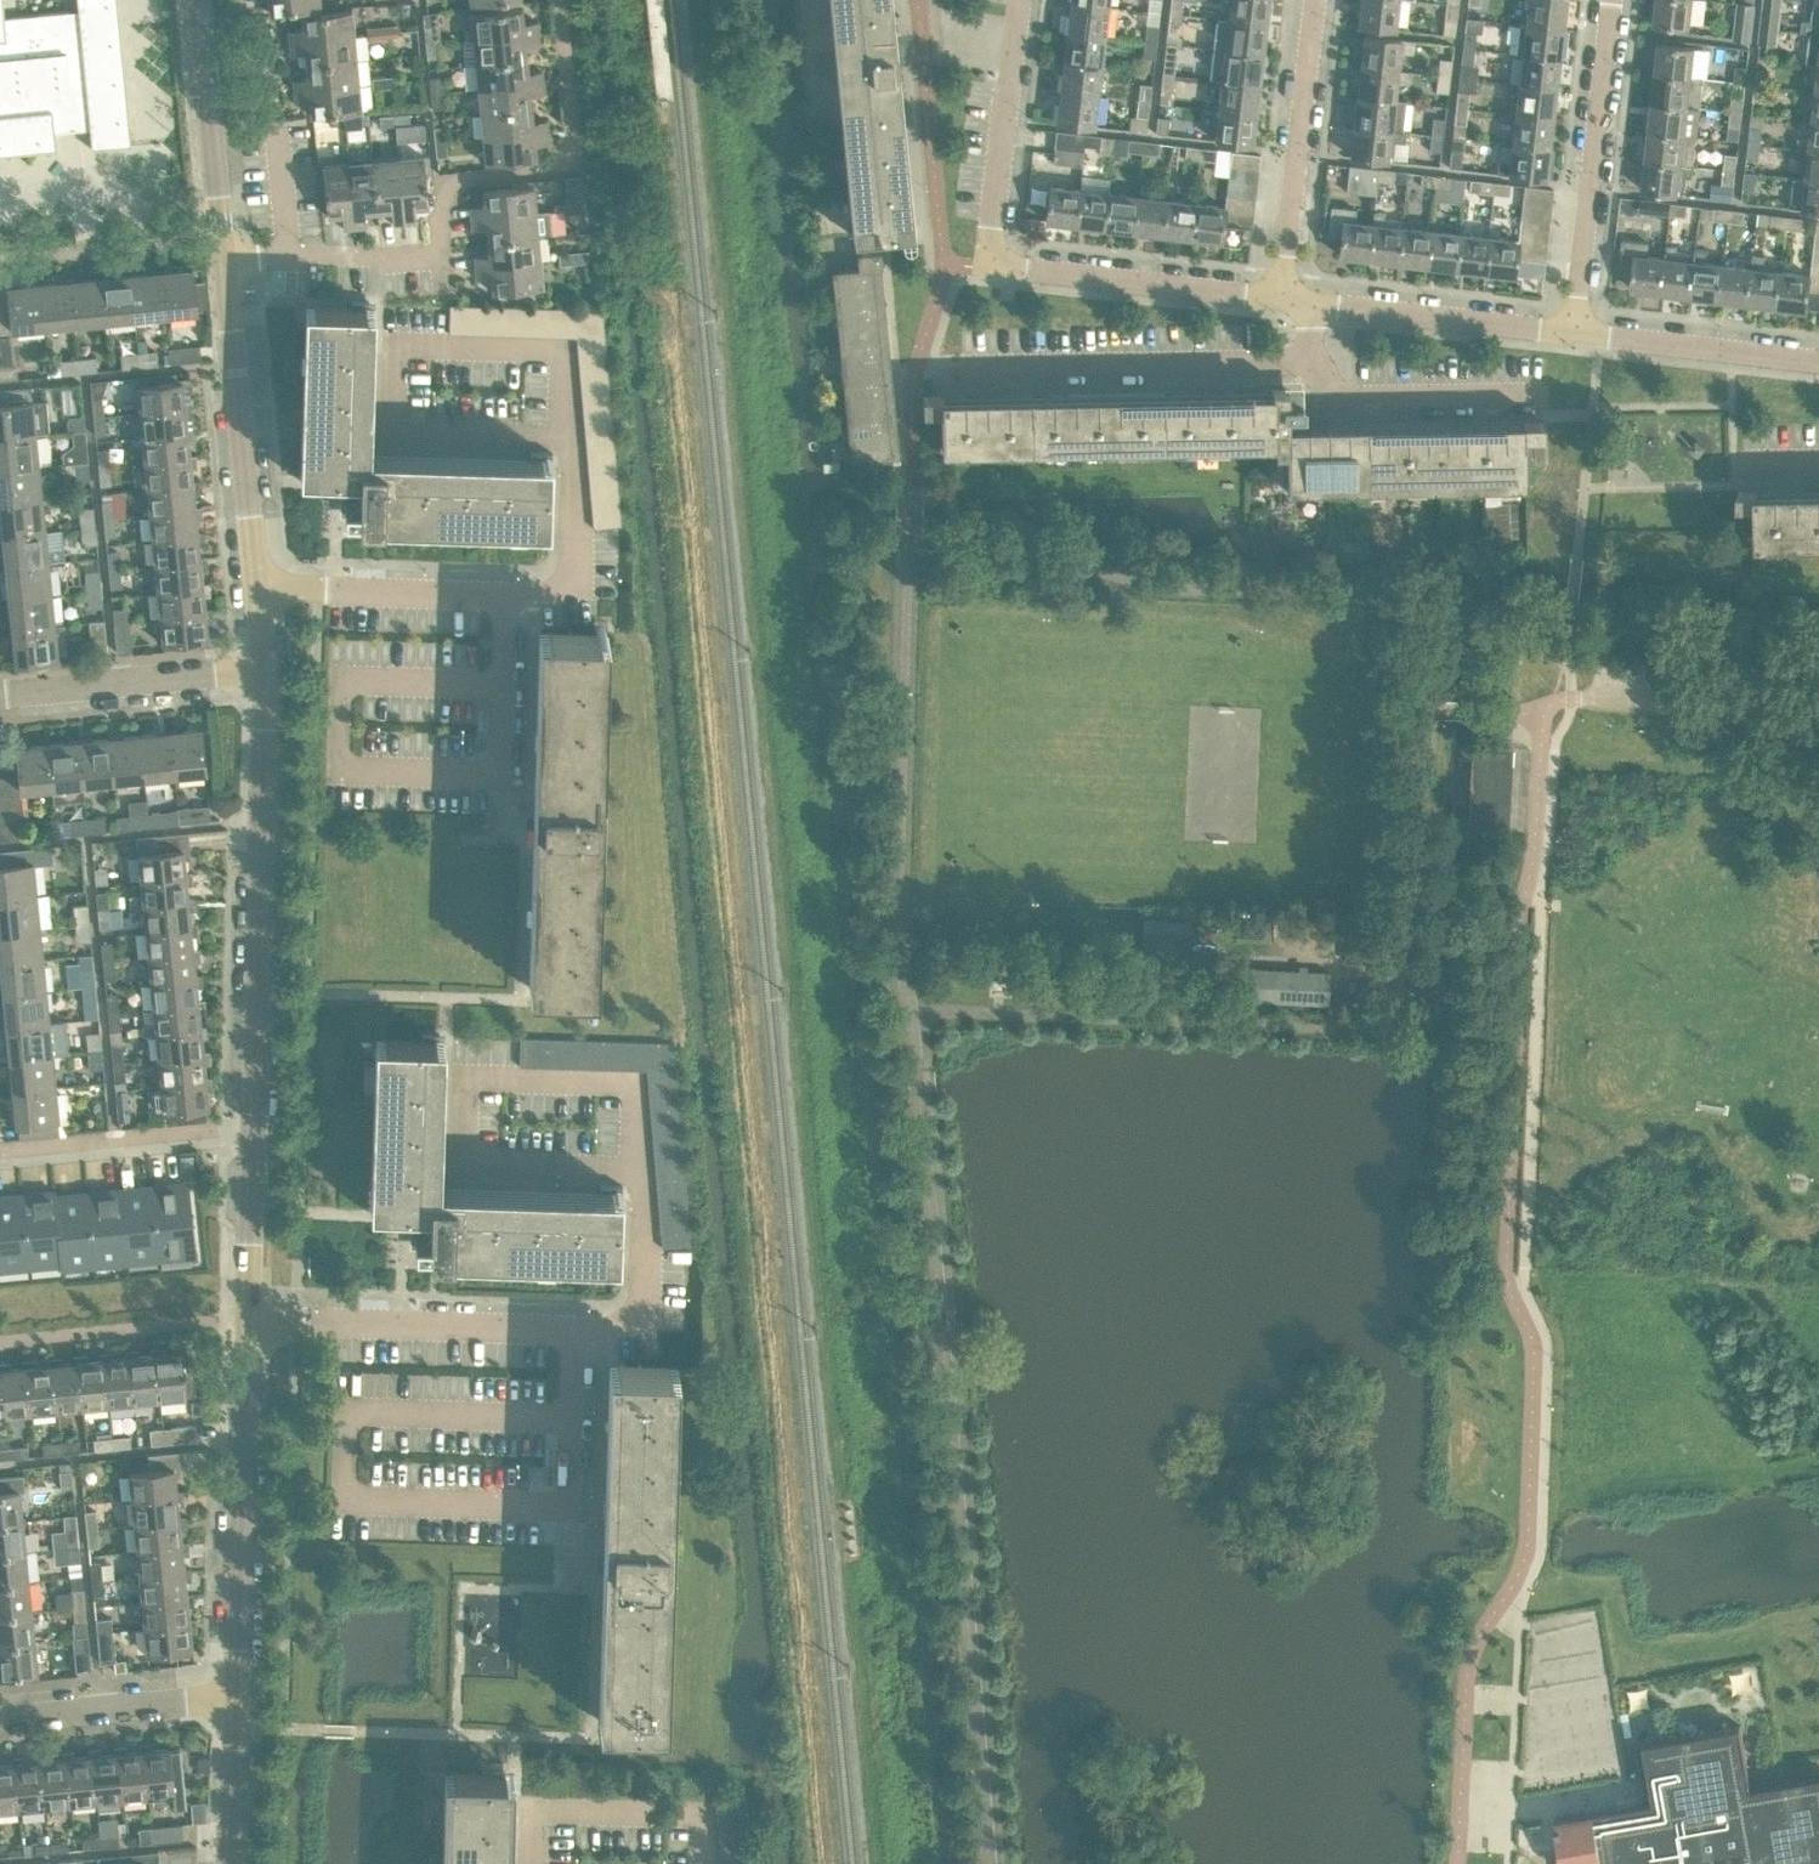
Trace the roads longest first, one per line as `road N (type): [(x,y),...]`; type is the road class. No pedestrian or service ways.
road 1 (residential): [(1279,294),(994,261),(991,223),(1013,45)]
road 2 (residential): [(290,254),(440,254),(437,218),(468,177),(569,159),(575,145),(560,0)]
road 3 (residential): [(253,1124),(265,667)]
road 4 (residential): [(641,1169),(464,1164),(467,1077),(620,1081),(635,1094)]
road 5 (residential): [(236,1694),(247,1317)]
road 6 (residential): [(1572,334),(1610,0)]
road 7 (residential): [(257,588),(225,261)]
road 8 (residential): [(247,1317),(572,1329)]
road 9 (residential): [(1279,294),(1314,0)]
road 10 (residential): [(1572,334),(1279,294)]
road 11 (residential): [(707,1863),(702,1812),(533,1808),(532,1863)]
road 12 (residential): [(0,698),(265,667)]
road 13 (residential): [(225,261),(201,0)]
road 14 (residential): [(253,1124),(0,1150)]
road 15 (residential): [(257,588),(505,595)]
road 16 (residential): [(1818,362),(1572,334)]
road 17 (residential): [(0,1718),(236,1694)]
road 18 (residential): [(572,1329),(618,1324),(642,1306),(641,1169)]
road 19 (residential): [(1818,711),(1617,697)]
road 20 (residential): [(247,1317),(253,1124)]
road 21 (residential): [(567,1506),(572,1329)]
road 22 (residential): [(231,1863),(236,1694)]
road 23 (residential): [(290,254),(276,122)]

